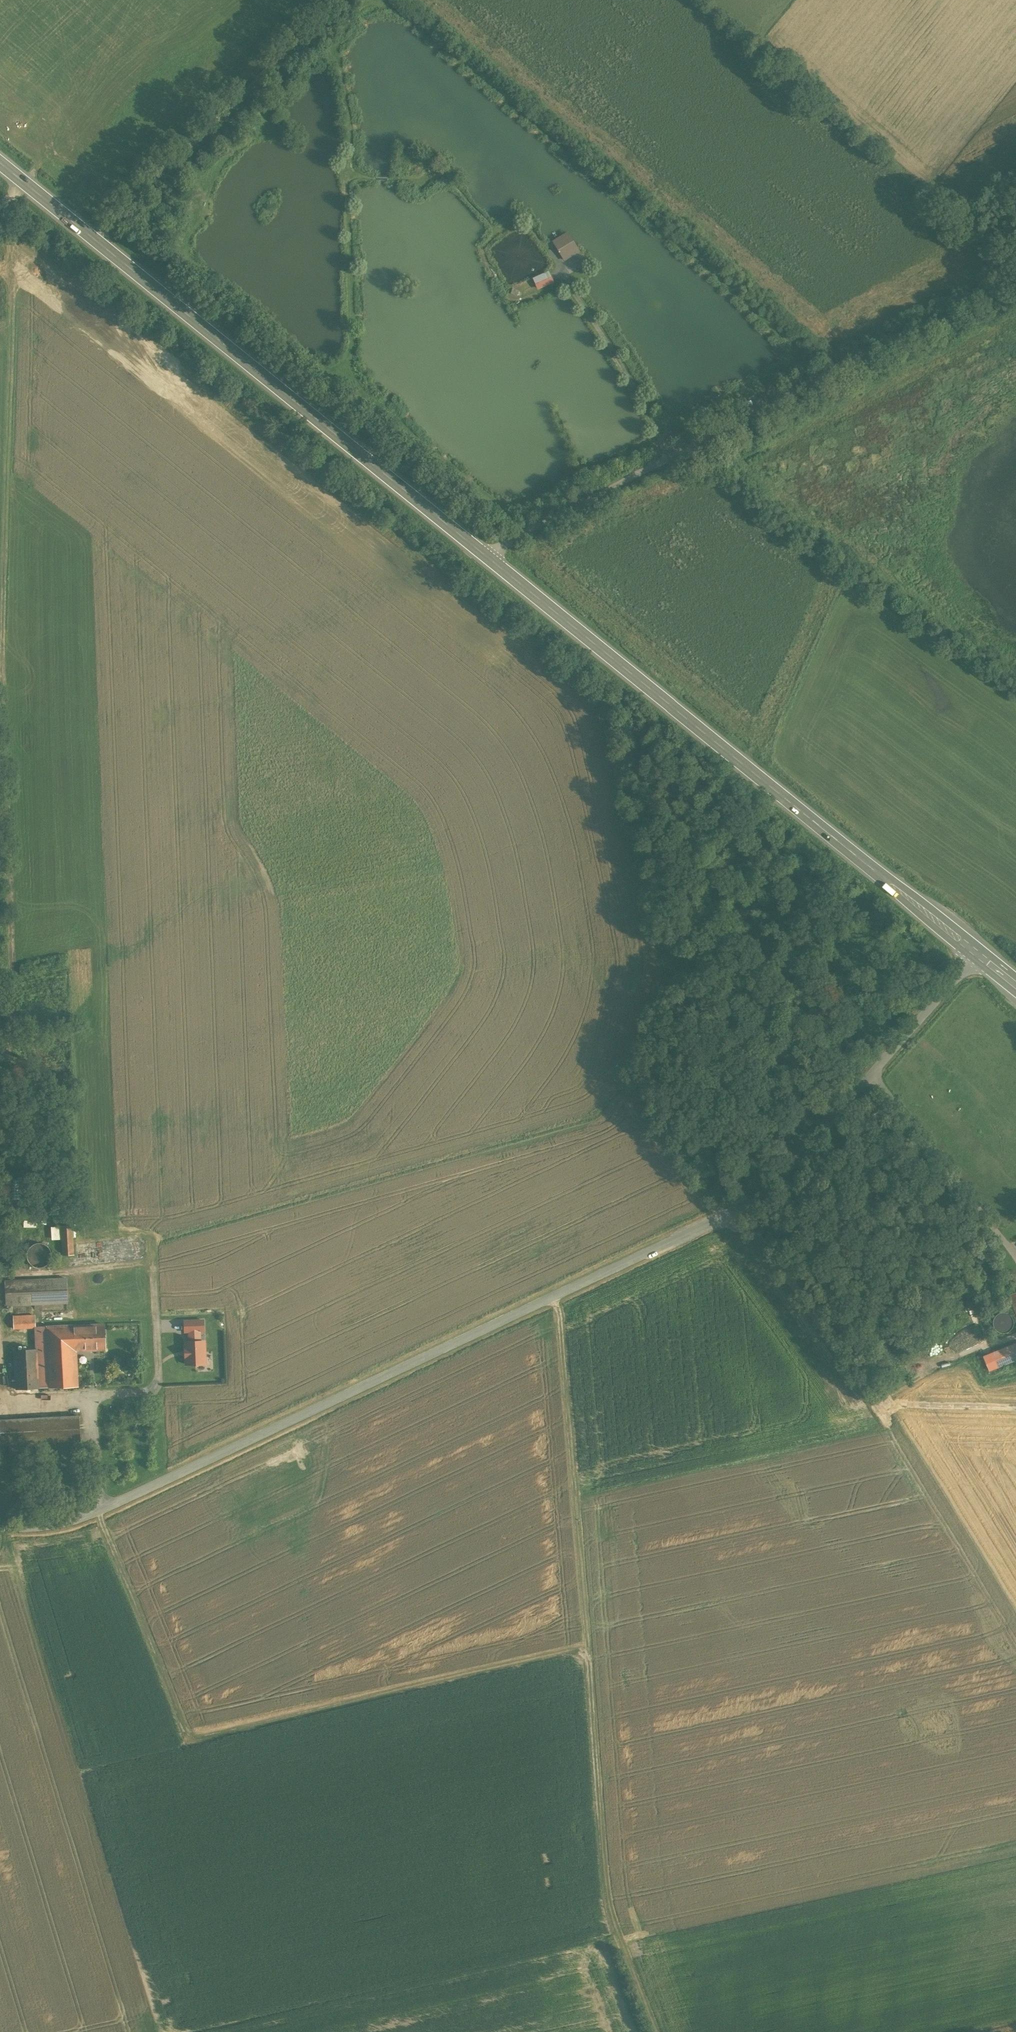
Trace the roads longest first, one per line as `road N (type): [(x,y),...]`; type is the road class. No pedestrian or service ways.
road 1 (unclassified): [(976,952),(735,1207),(98,1512),(52,1526),(0,1527)]
road 2 (track): [(653,2031),(606,1884),(554,1291)]
road 3 (track): [(586,1641),(195,1730),(98,1512)]
road 4 (secondary): [(484,555),(976,952)]
road 5 (unclassified): [(484,555),(1015,276)]
road 6 (secondary): [(33,189),(484,555)]
road 7 (track): [(0,679),(12,197)]
road 8 (track): [(0,1075),(13,1025),(0,691)]
road 9 (track): [(92,237),(341,0)]

